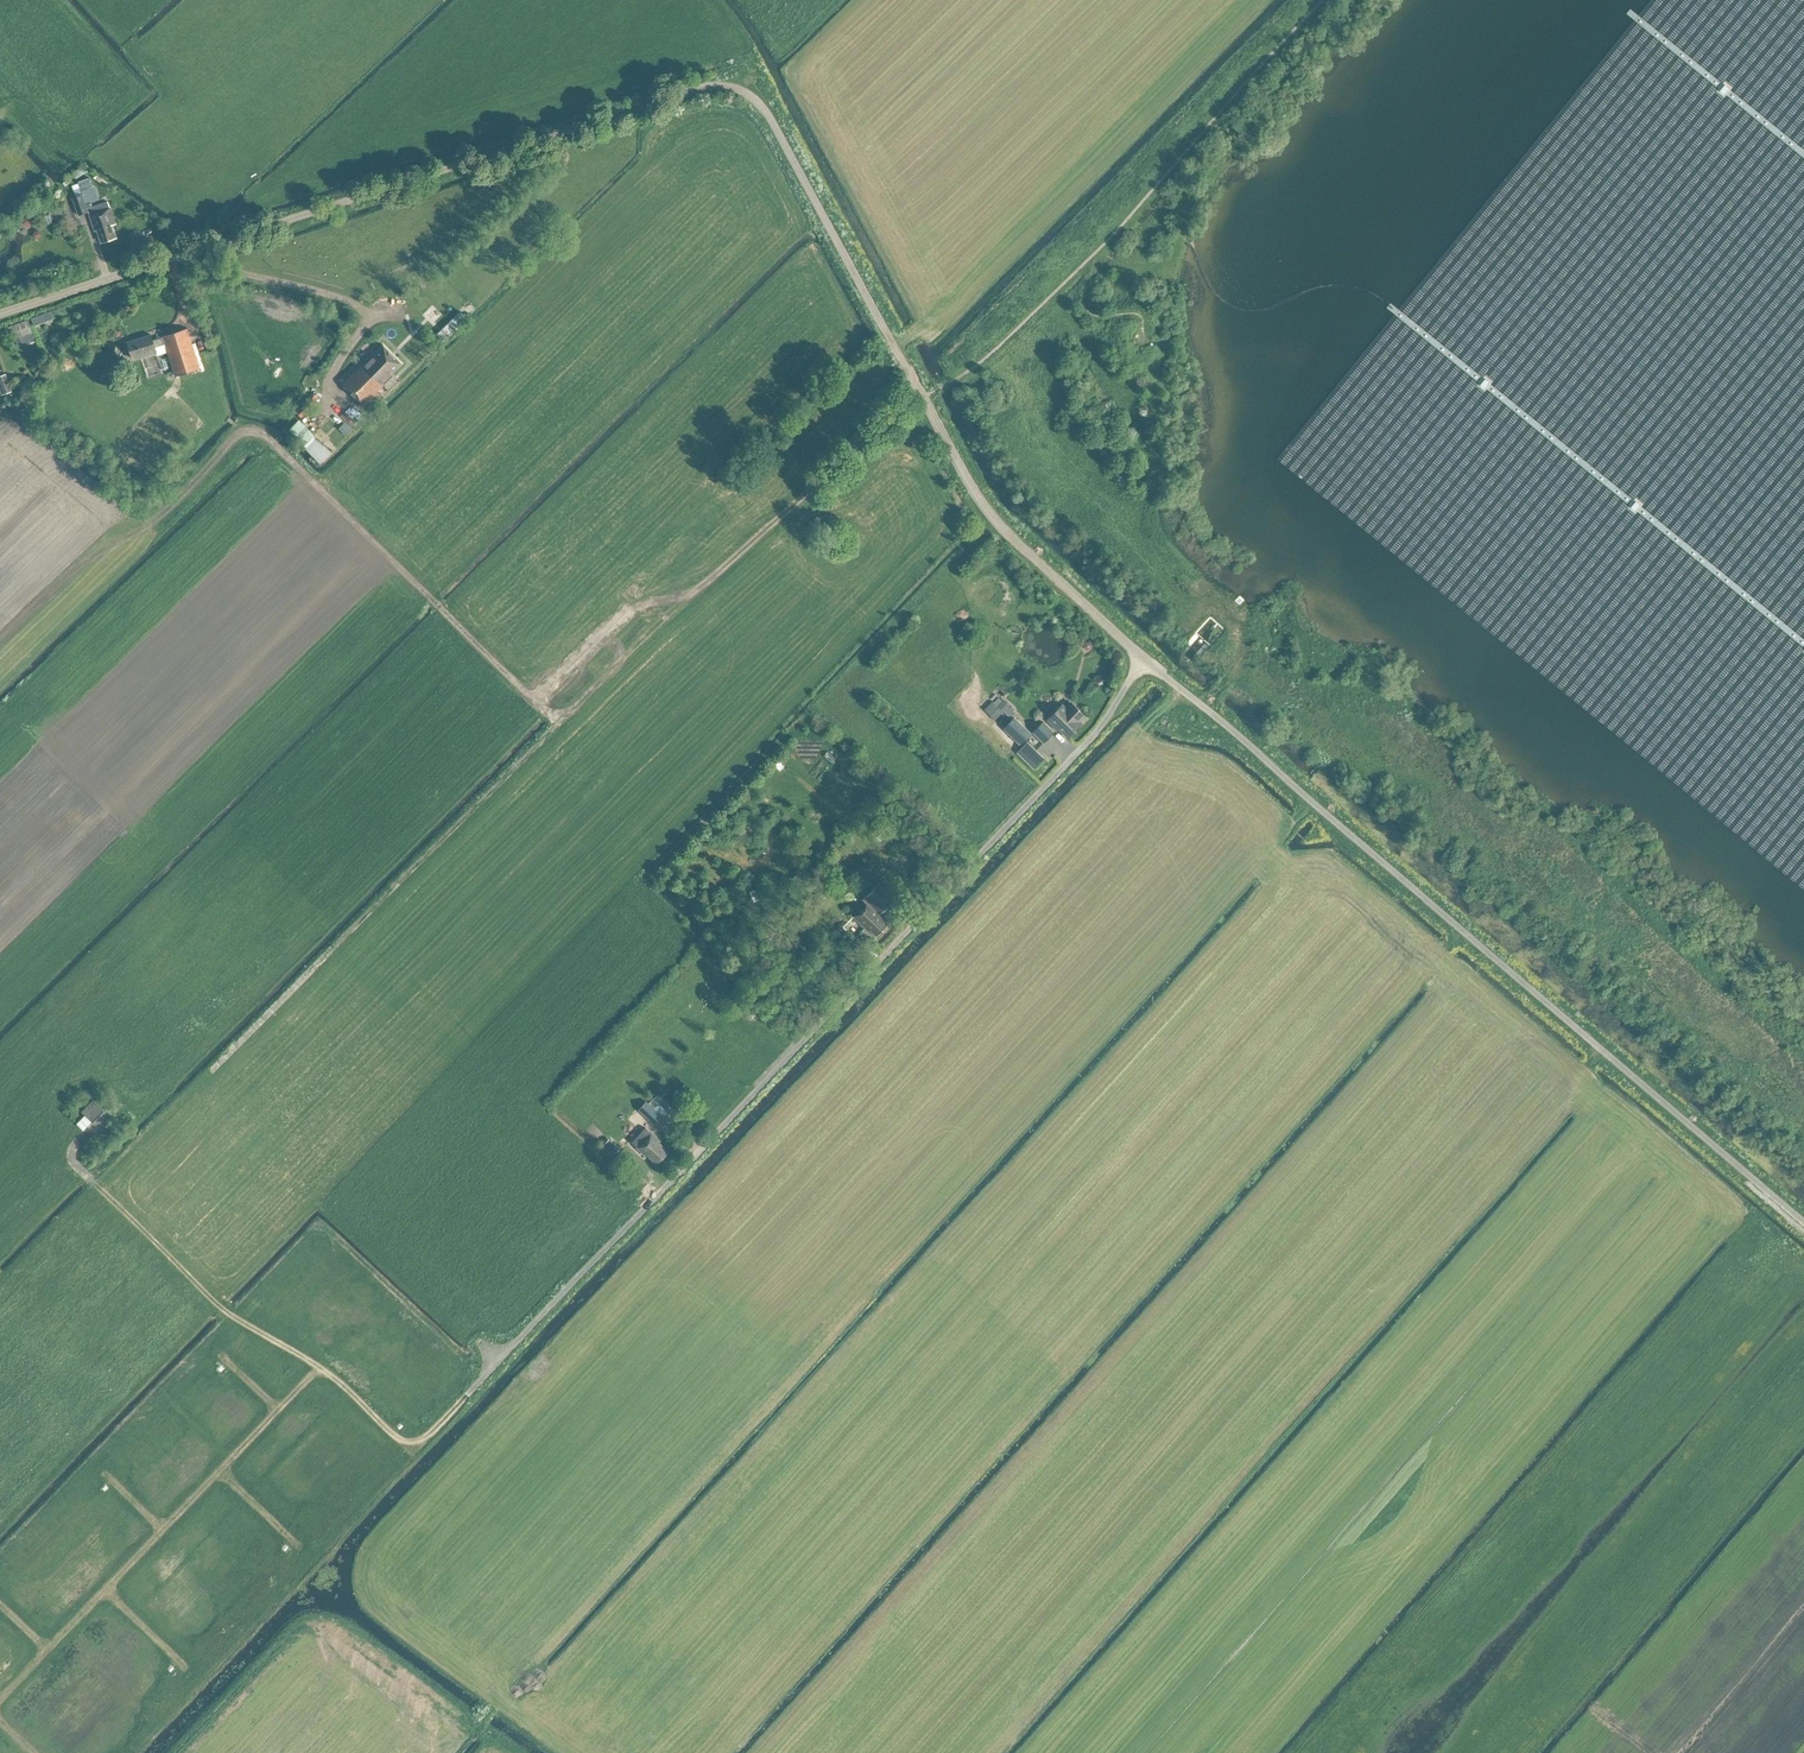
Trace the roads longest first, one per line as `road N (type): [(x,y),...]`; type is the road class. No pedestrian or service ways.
road 1 (unclassified): [(1144,657),(994,521),(765,111),(728,86),(697,88),(0,312)]
road 2 (unclassified): [(470,1391),(1084,745),(1144,657)]
road 3 (unclassified): [(1144,657),(1803,1221)]
road 4 (track): [(470,1391),(415,1444),(402,1443),(327,1375),(201,1289),(78,1166),(71,1152),(97,1127)]

